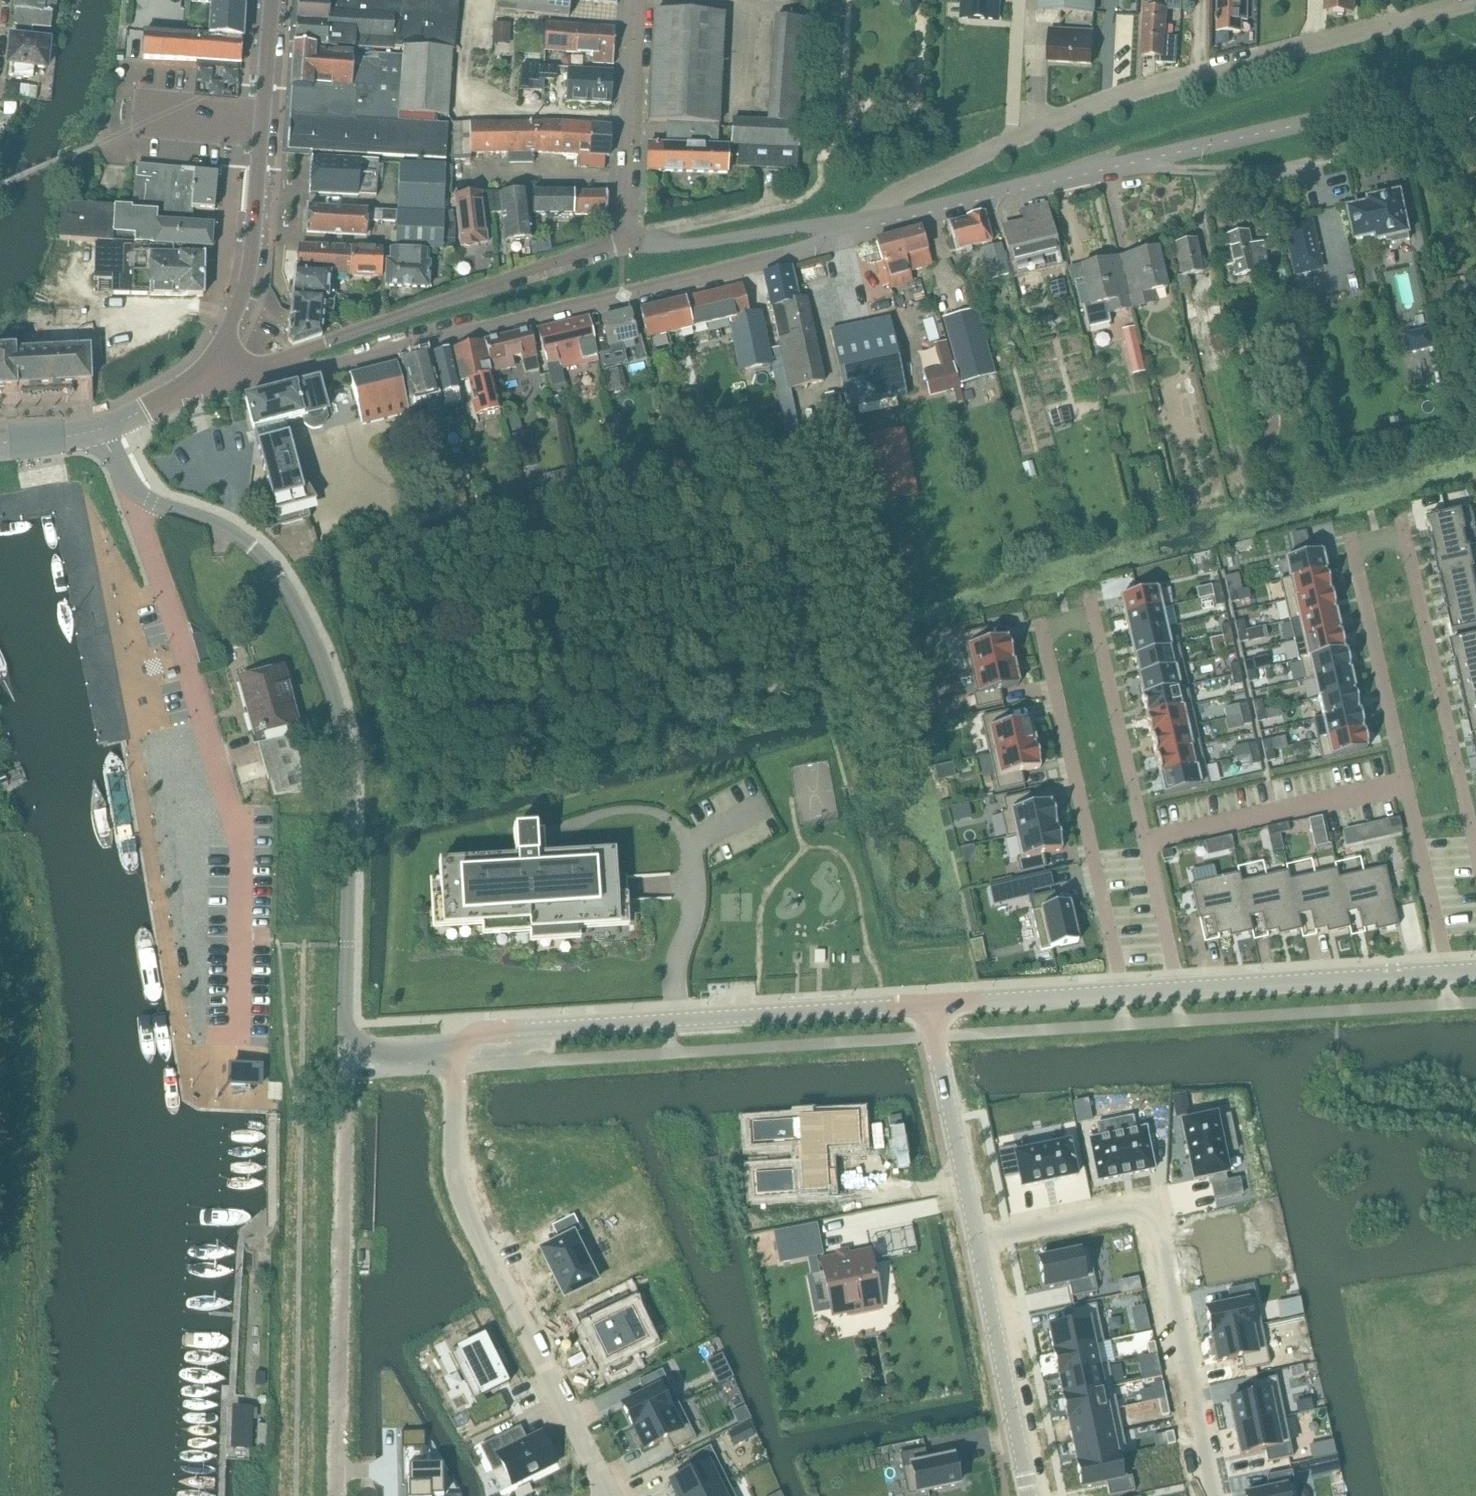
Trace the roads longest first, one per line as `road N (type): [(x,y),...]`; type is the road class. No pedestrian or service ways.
road 1 (residential): [(855,232),(899,194),(1087,109),(1475,2)]
road 2 (residential): [(1145,845),(1094,618),(1041,629),(1122,993)]
road 3 (tertiary): [(855,232),(1475,81)]
road 4 (tertiary): [(150,501),(214,524),(264,560),(301,618),(334,696),(348,772),(345,1049)]
road 5 (residential): [(1475,845),(1404,533),(1353,544),(1408,785)]
road 6 (tertiary): [(258,373),(322,368),(855,232)]
road 7 (residential): [(150,501),(144,539),(240,848),(237,1042)]
road 8 (residential): [(462,1043),(454,1164),(461,1201),(590,1460),(600,1495)]
road 9 (residential): [(1214,1495),(1155,1207),(977,1246)]
road 10 (tertiary): [(462,1043),(496,1031),(929,1006)]
road 11 (residential): [(335,1495),(345,1049)]
road 12 (residential): [(258,373),(432,306),(622,247)]
road 13 (residential): [(1145,845),(1408,785)]
road 14 (tertiary): [(1178,989),(1447,972)]
road 15 (tertiary): [(262,125),(249,267),(214,381)]
road 16 (unclassified): [(1029,1495),(977,1246)]
road 17 (residential): [(622,247),(634,0)]
road 18 (unclassified): [(977,1246),(929,1006)]
road 19 (residential): [(622,247),(805,228),(855,232)]
road 20 (tertiary): [(929,1006),(1122,993)]
road 21 (residential): [(1408,785),(1447,972)]
road 22 (residential): [(1178,989),(1145,845)]
road 23 (residential): [(262,125),(134,113)]
road 24 (tertiary): [(271,0),(262,125)]

